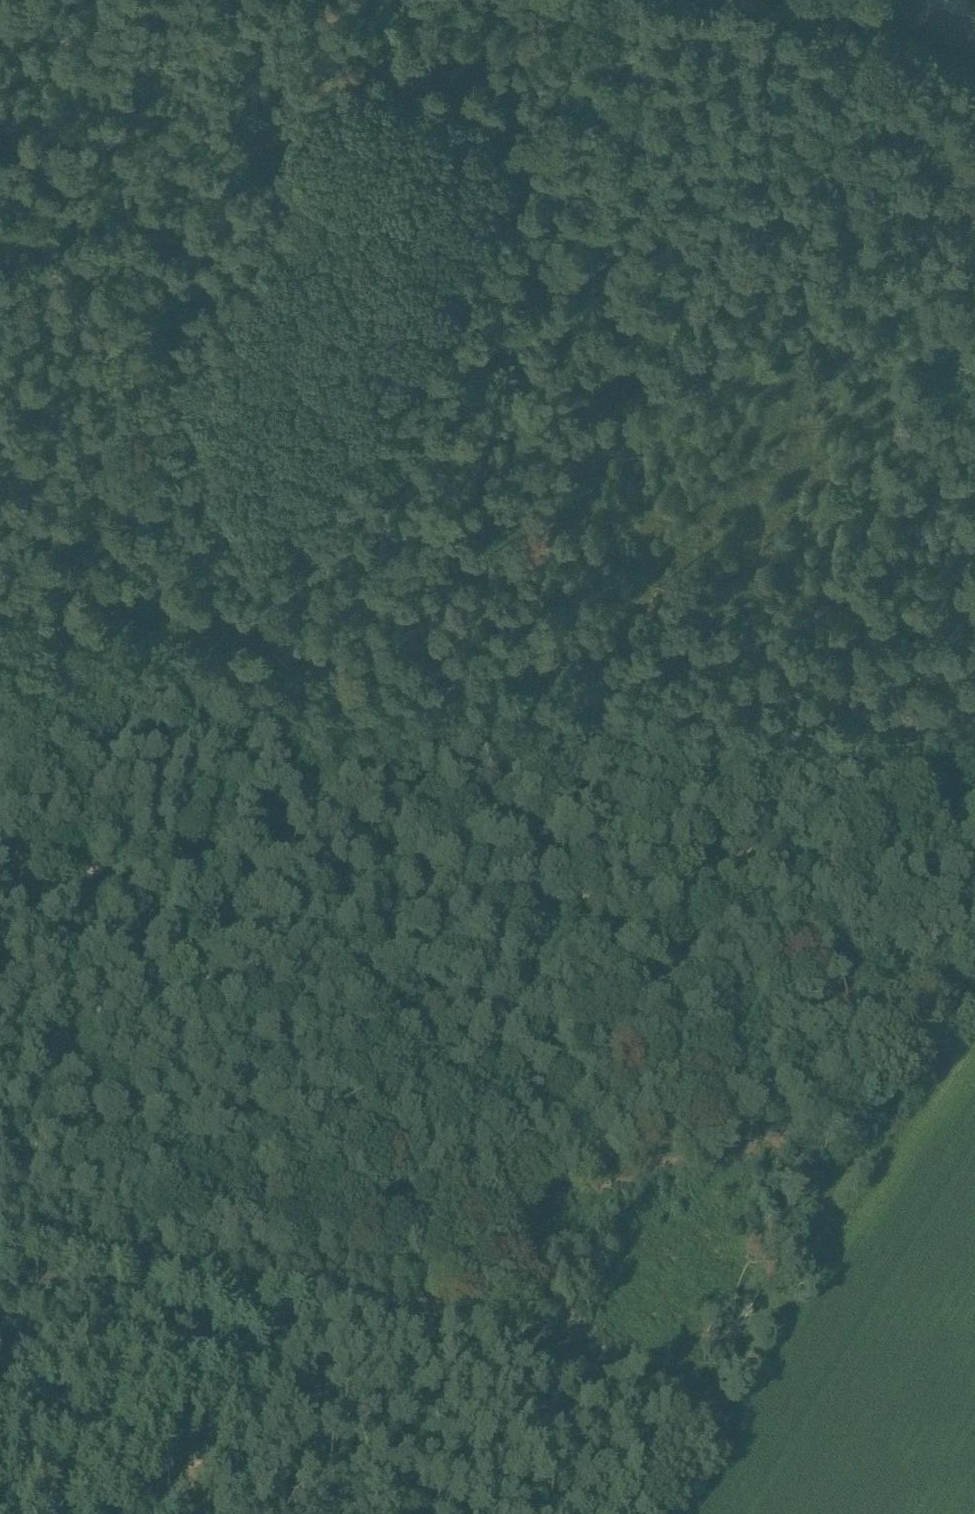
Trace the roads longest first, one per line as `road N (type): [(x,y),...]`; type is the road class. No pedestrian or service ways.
road 1 (track): [(974,976),(702,1427),(0,1267)]
road 2 (track): [(974,802),(0,582)]
road 3 (track): [(422,0),(0,808)]

